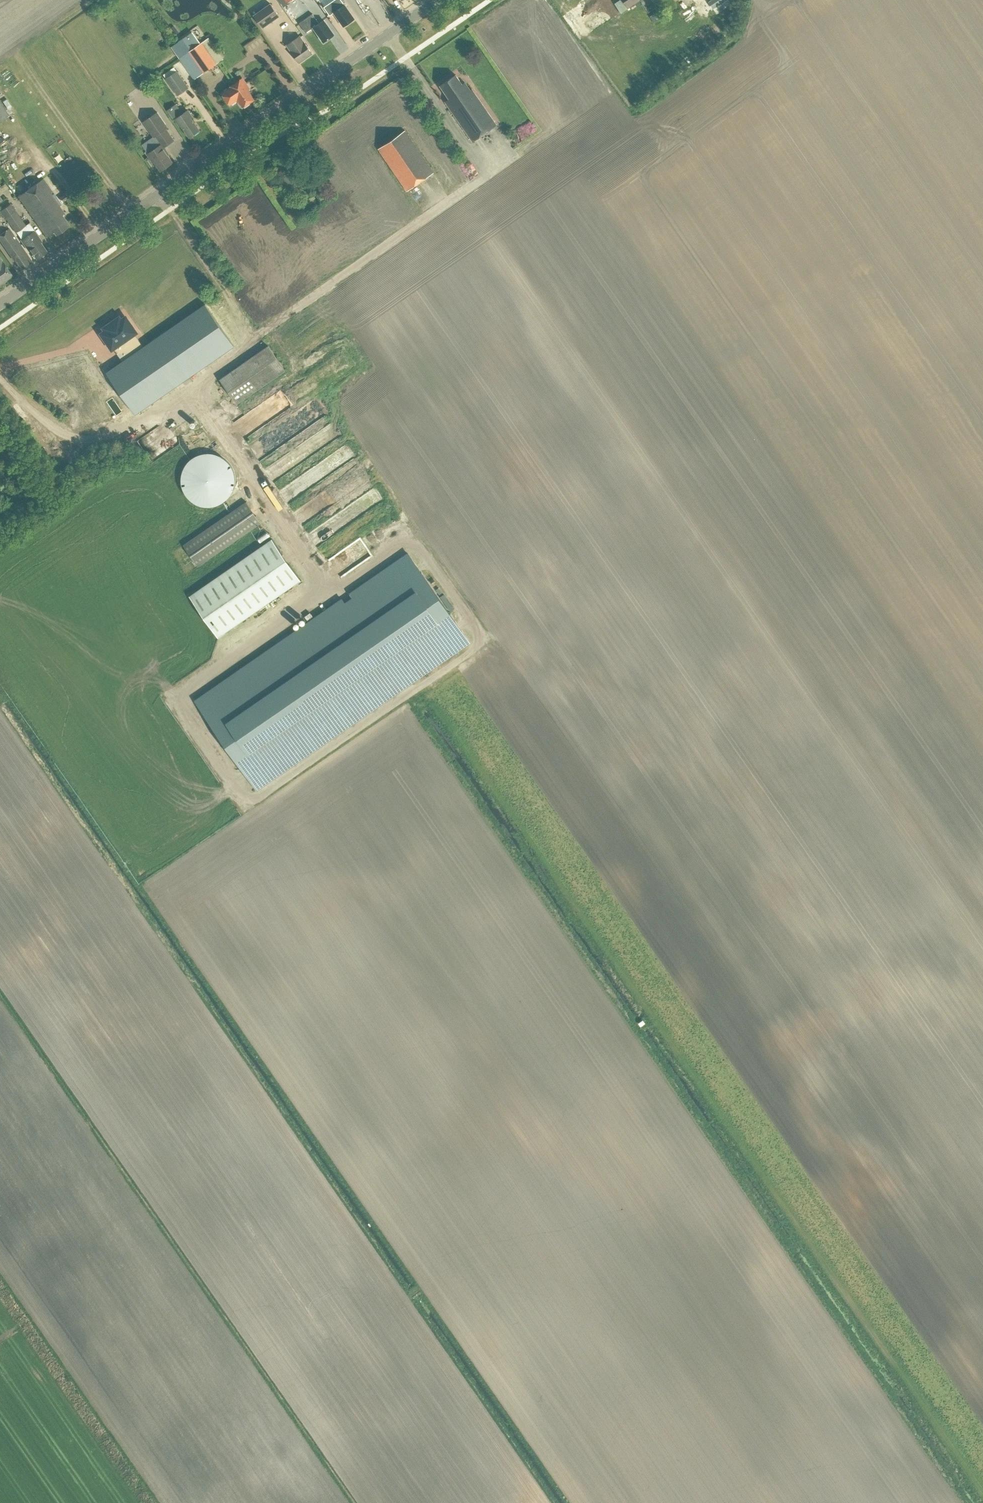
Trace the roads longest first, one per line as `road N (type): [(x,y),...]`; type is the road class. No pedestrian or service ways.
road 1 (tertiary): [(0,303),(437,0)]

